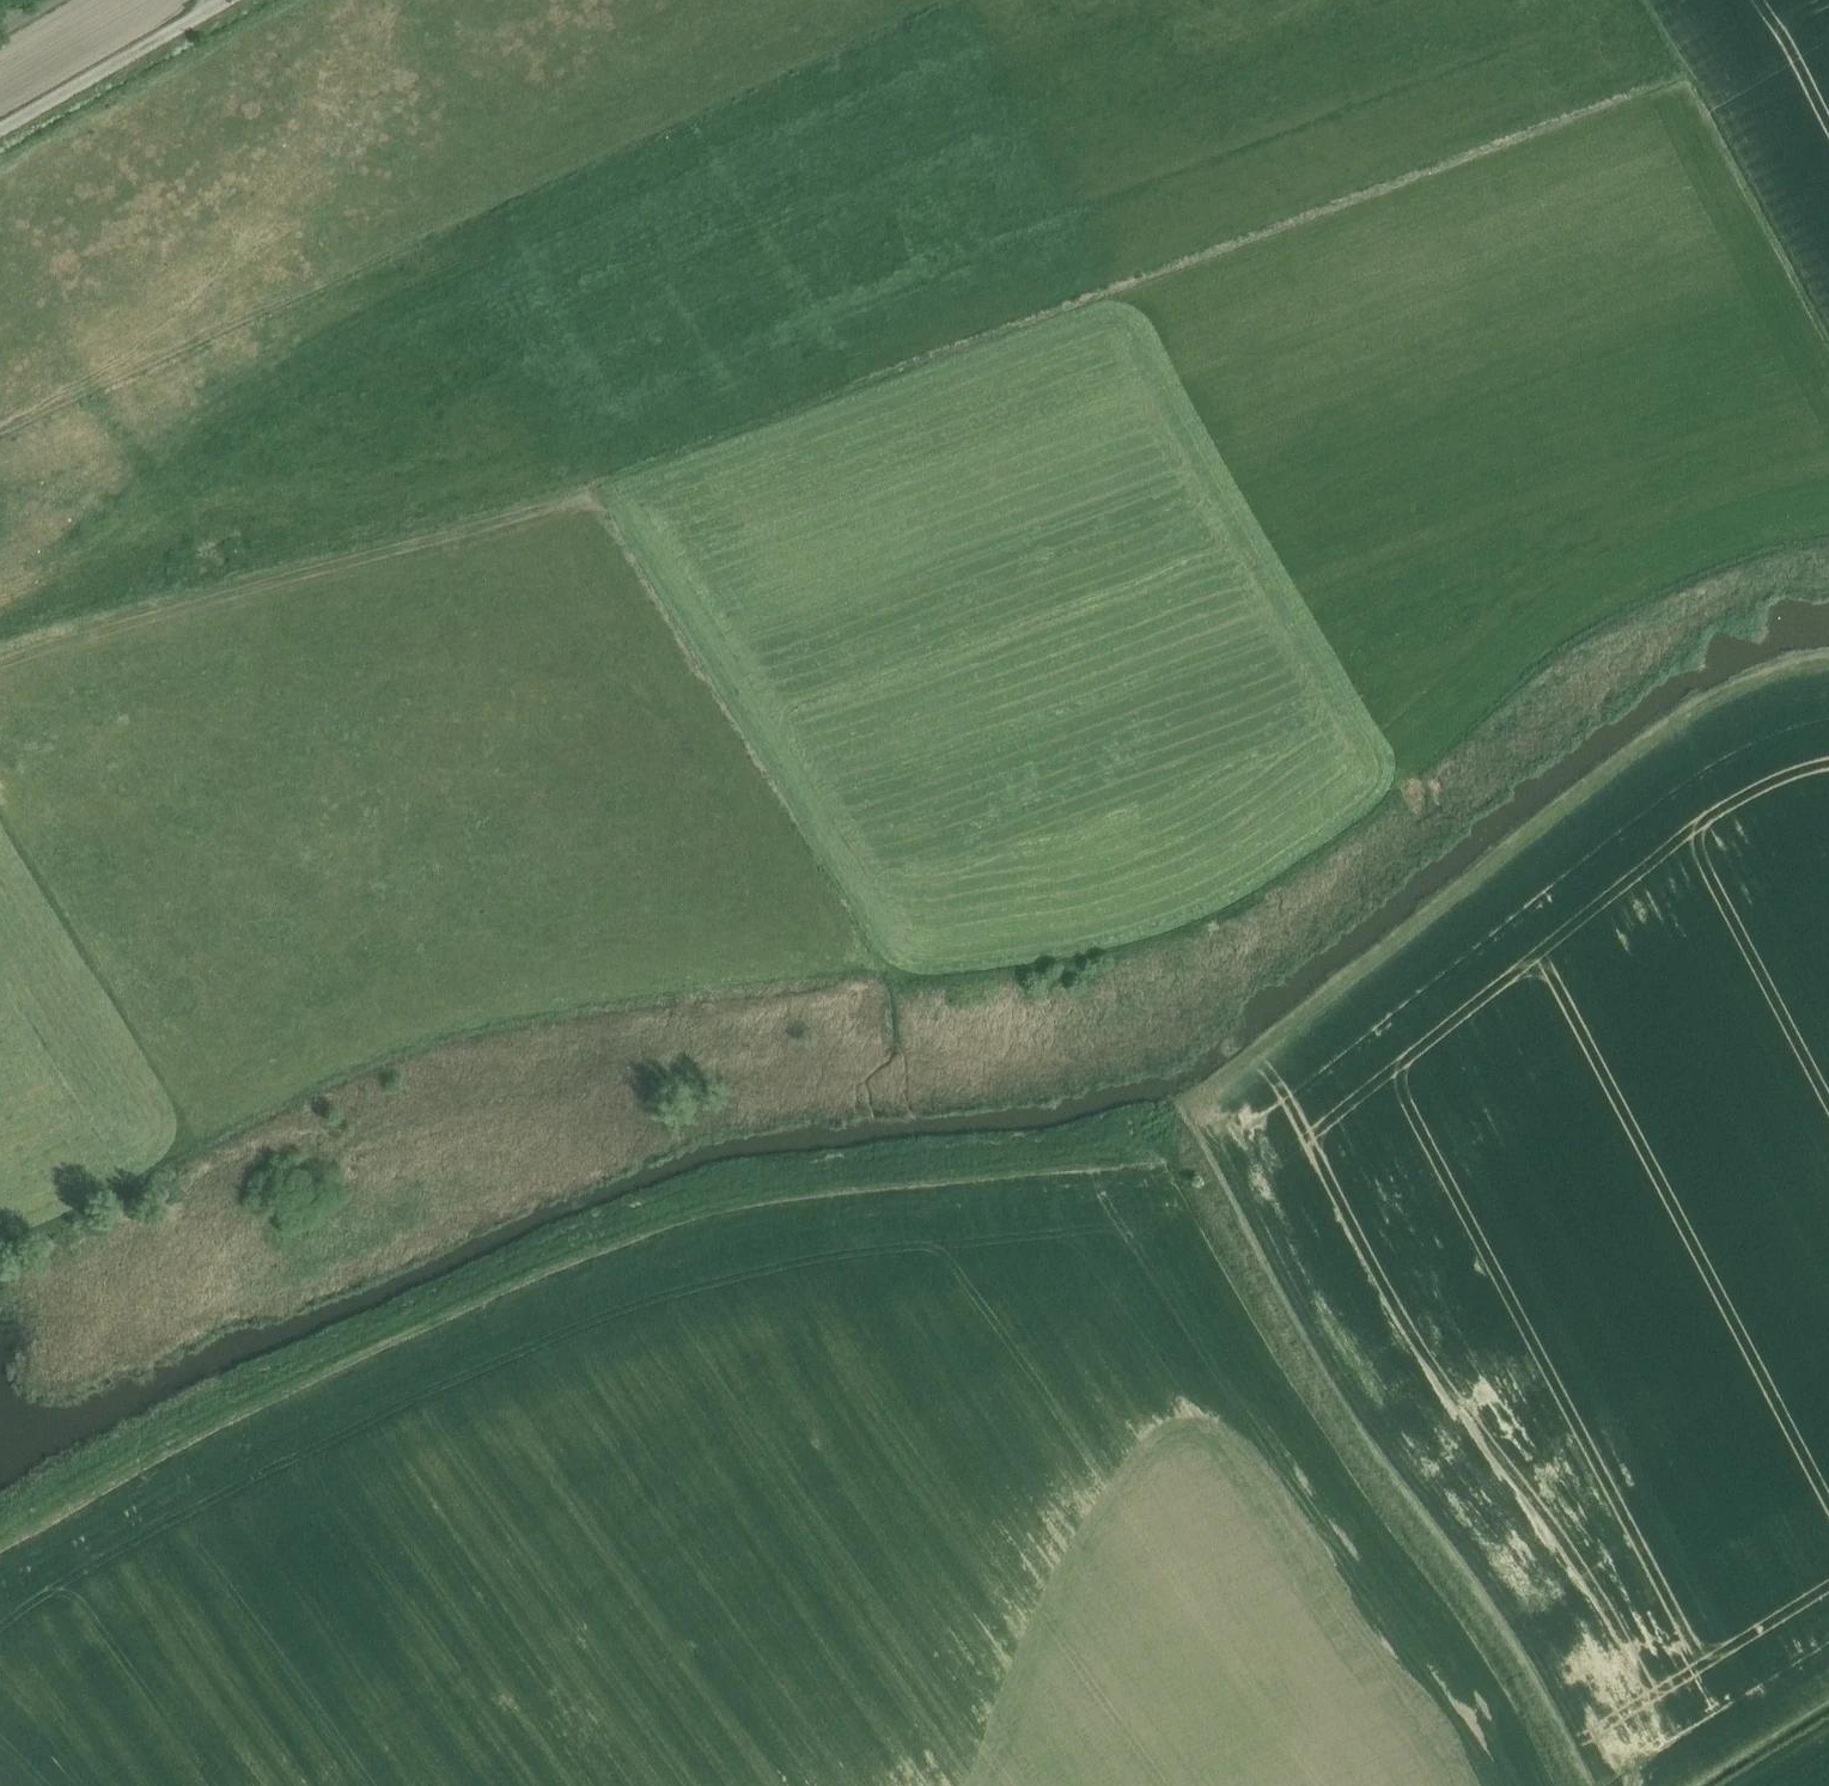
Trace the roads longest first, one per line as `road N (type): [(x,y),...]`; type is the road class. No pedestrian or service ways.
road 1 (unclassified): [(0,128),(219,0)]

